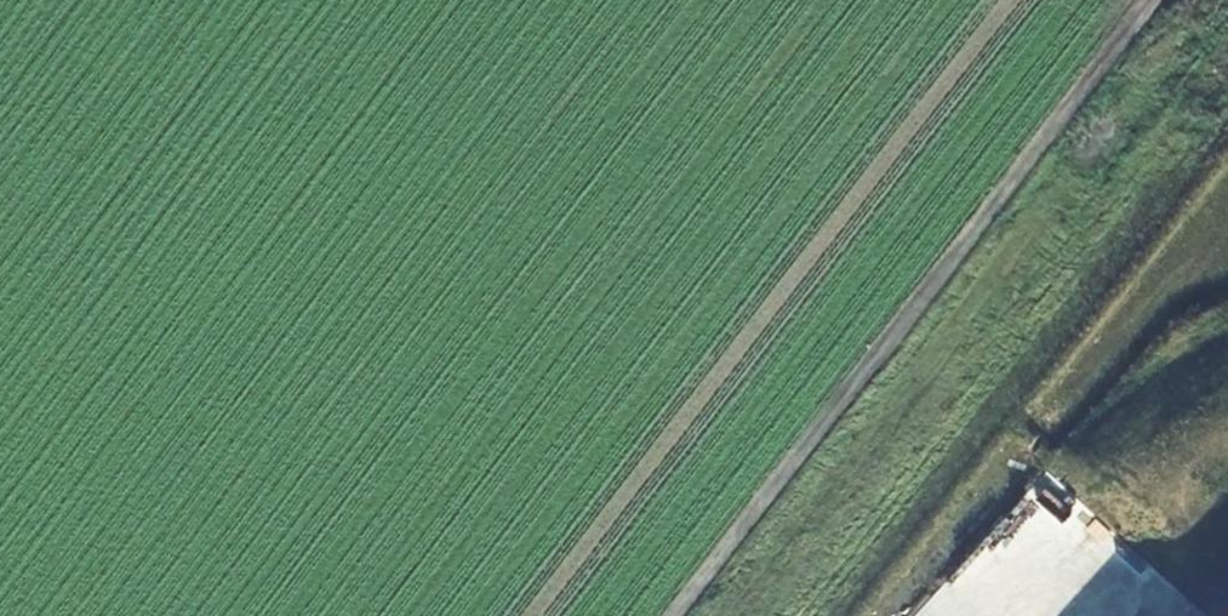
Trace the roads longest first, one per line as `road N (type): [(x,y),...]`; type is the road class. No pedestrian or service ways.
road 1 (track): [(1143,0),(665,615)]

